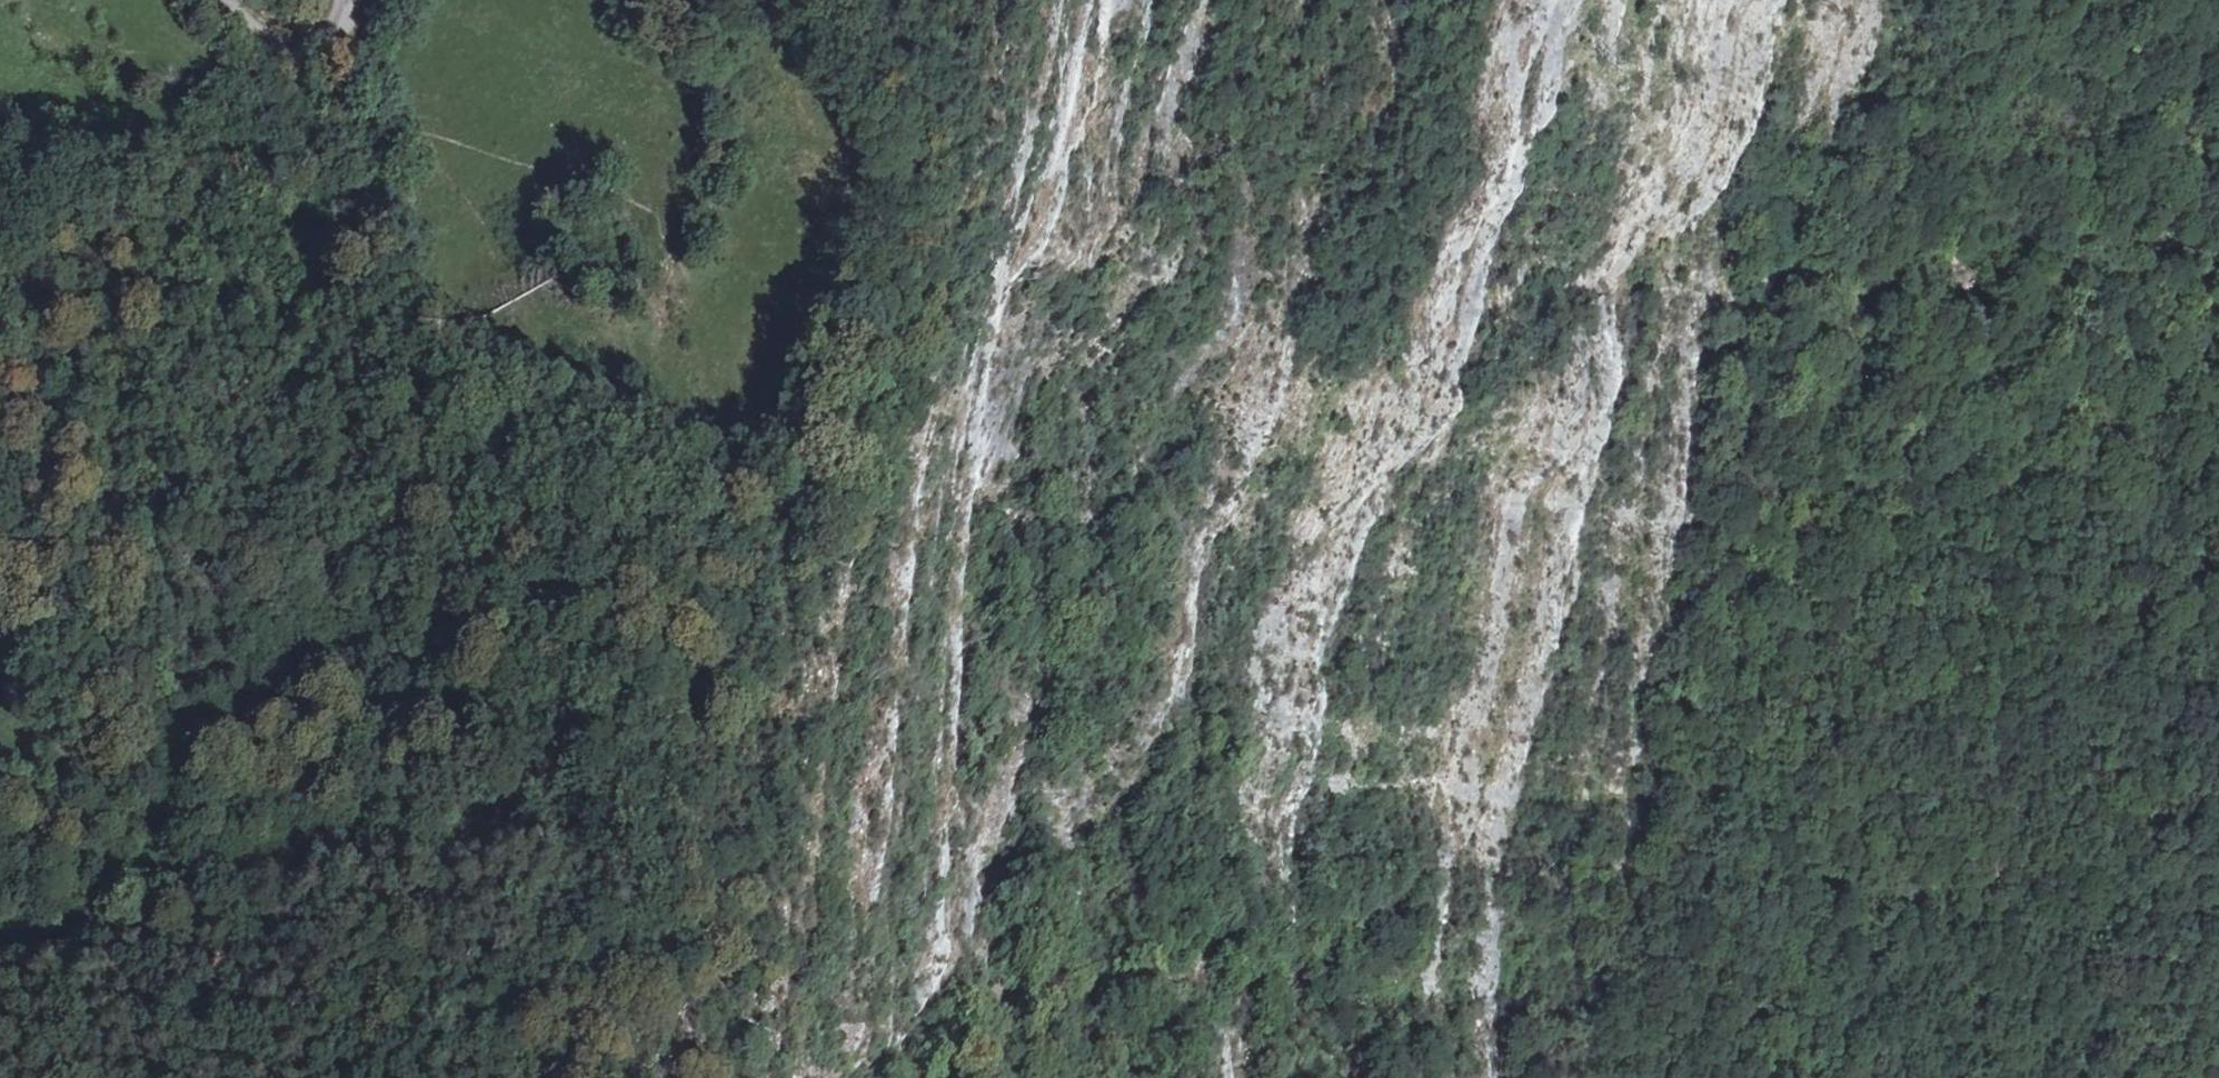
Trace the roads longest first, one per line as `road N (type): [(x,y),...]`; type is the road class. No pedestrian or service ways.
road 1 (unclassified): [(356,0),(330,36),(300,40),(269,36),(220,0)]

